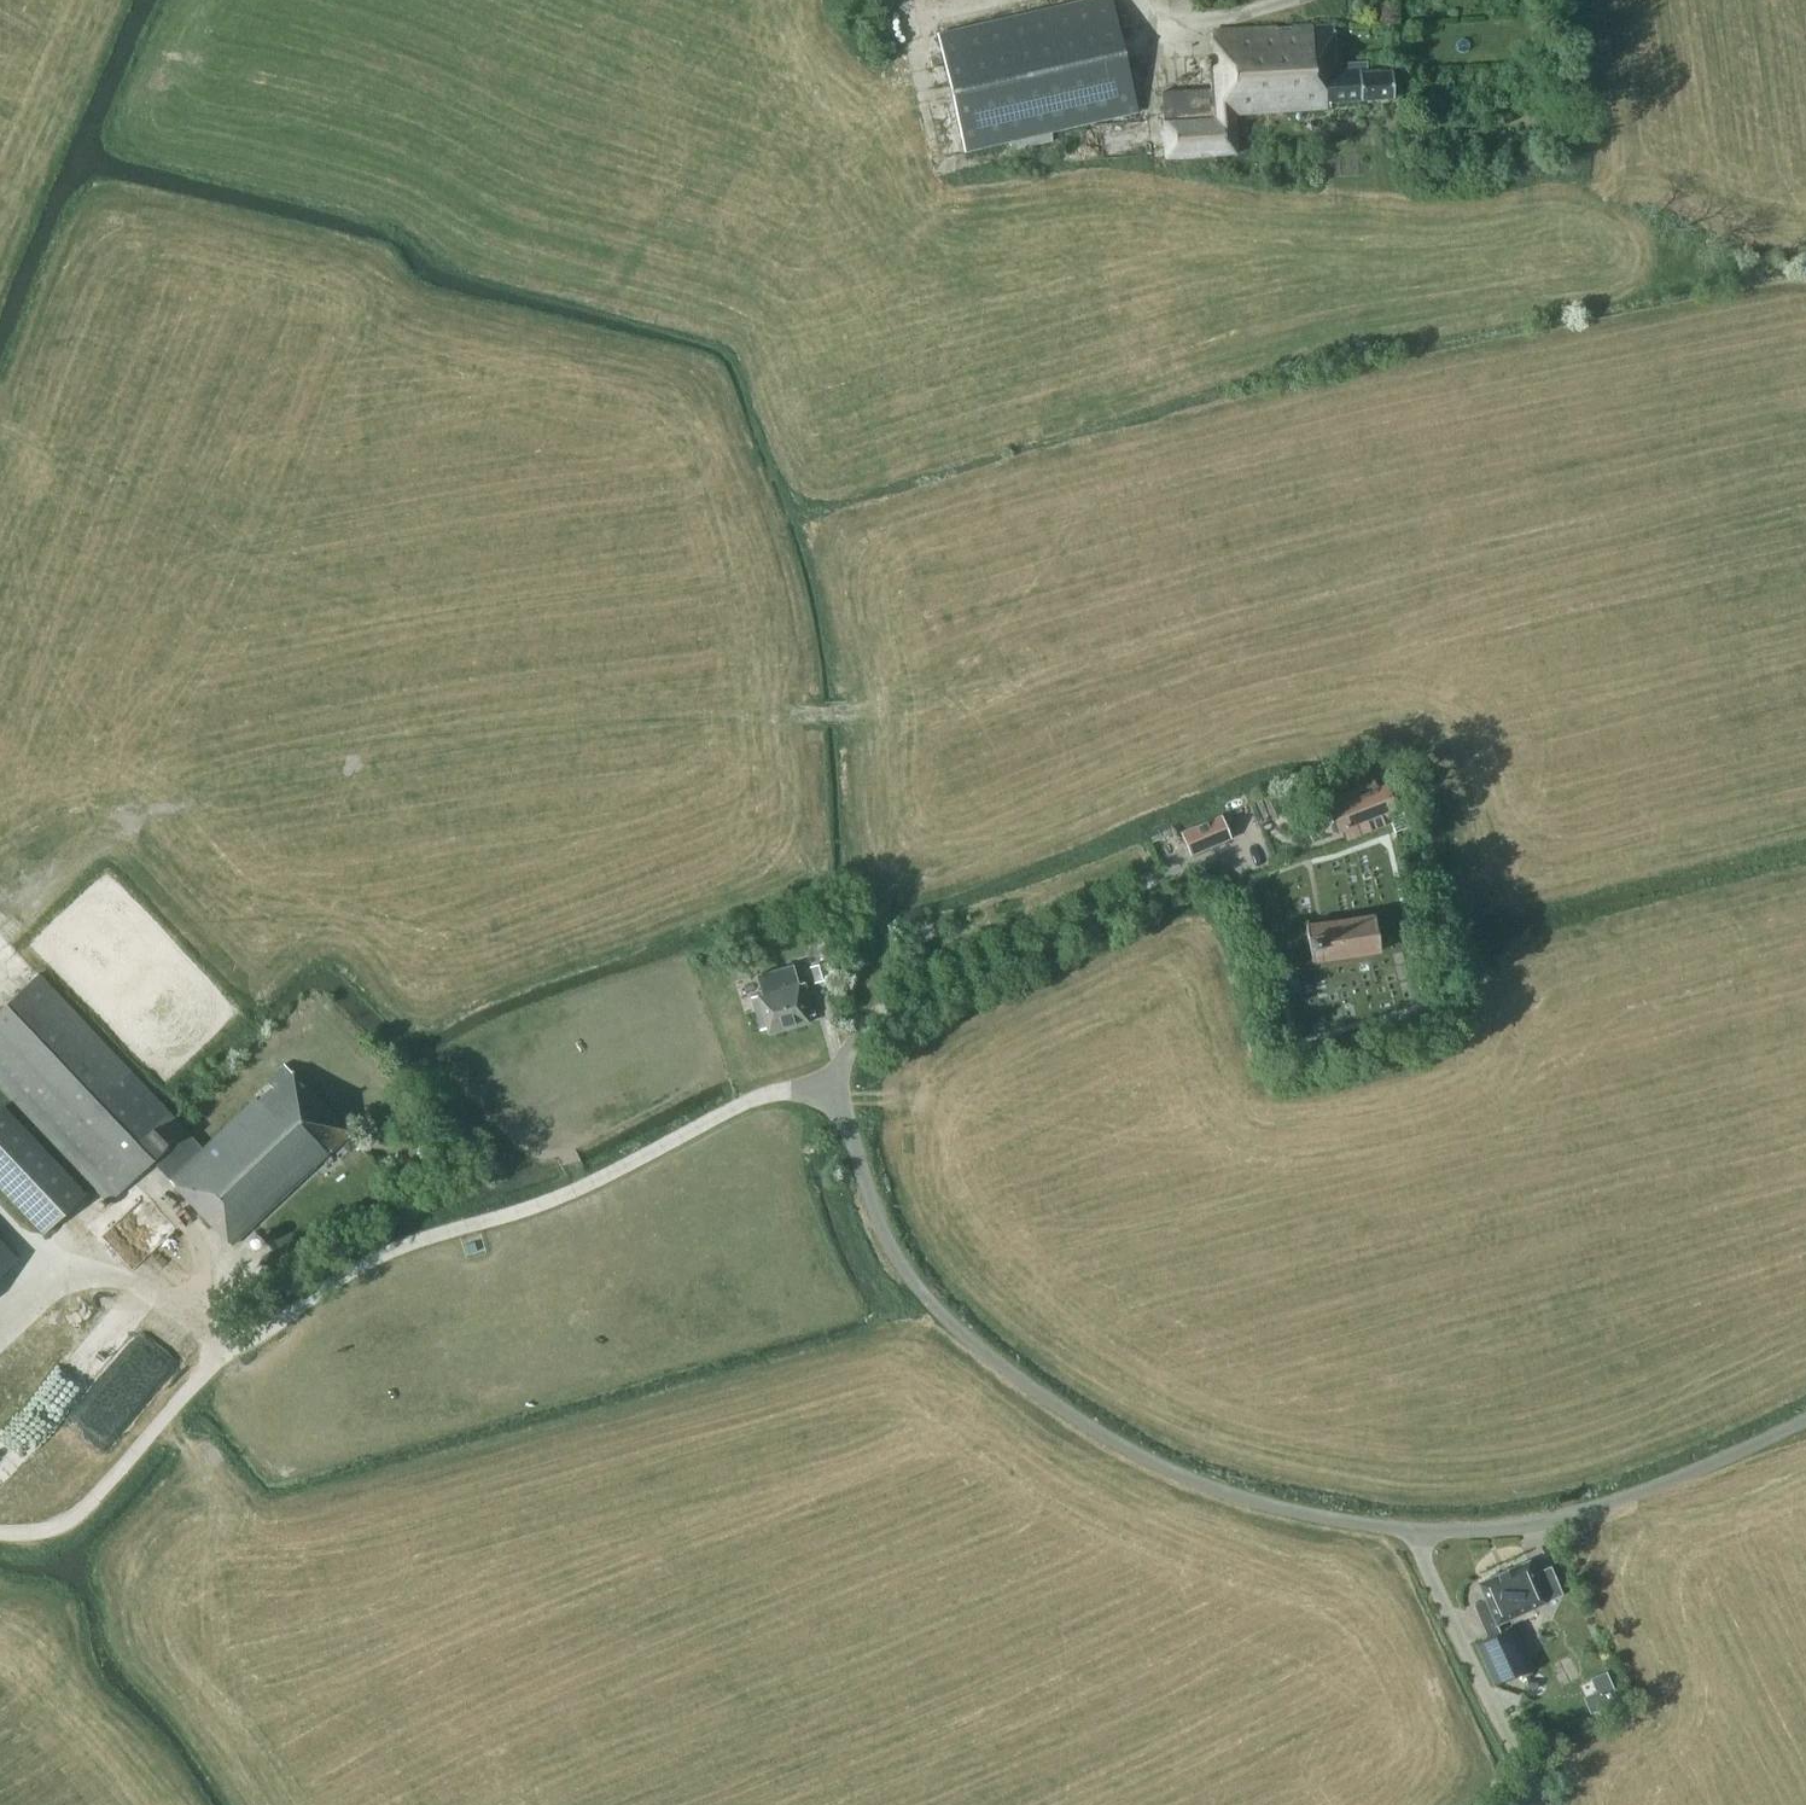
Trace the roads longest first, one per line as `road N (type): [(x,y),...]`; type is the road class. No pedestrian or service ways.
road 1 (unclassified): [(1805,1415),(1604,1504),(1498,1527),(1389,1529),(1213,1486),(1054,1405),(926,1299),(877,1222),(832,1082)]
road 2 (unclassified): [(832,1082),(760,1095),(564,1193),(433,1234),(349,1272),(231,1351),(81,1508),(48,1528),(0,1533)]
road 3 (unclassified): [(832,1082),(850,1042),(890,1003),(1172,866)]

